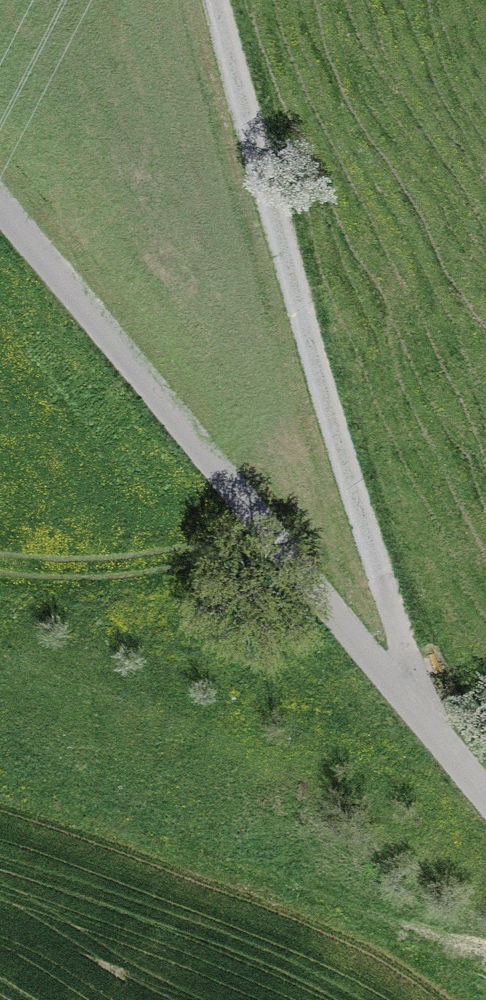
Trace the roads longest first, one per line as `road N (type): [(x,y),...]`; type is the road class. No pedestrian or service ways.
road 1 (track): [(441,752),(219,0)]
road 2 (unclassified): [(0,206),(485,803)]

